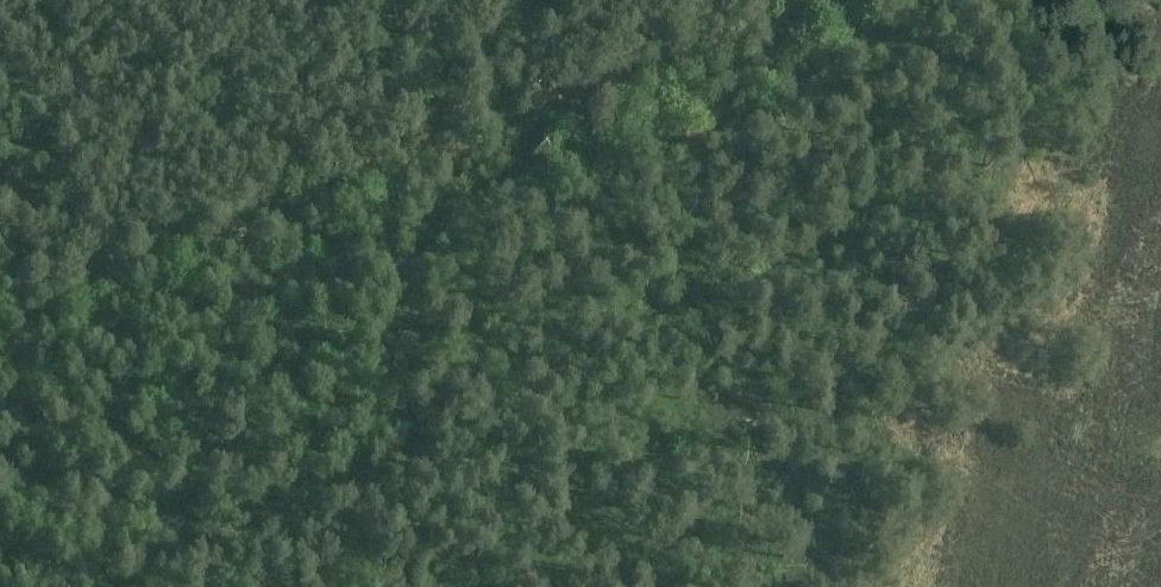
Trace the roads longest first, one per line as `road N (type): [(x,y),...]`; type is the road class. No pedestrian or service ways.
road 1 (track): [(867,0),(0,332)]

